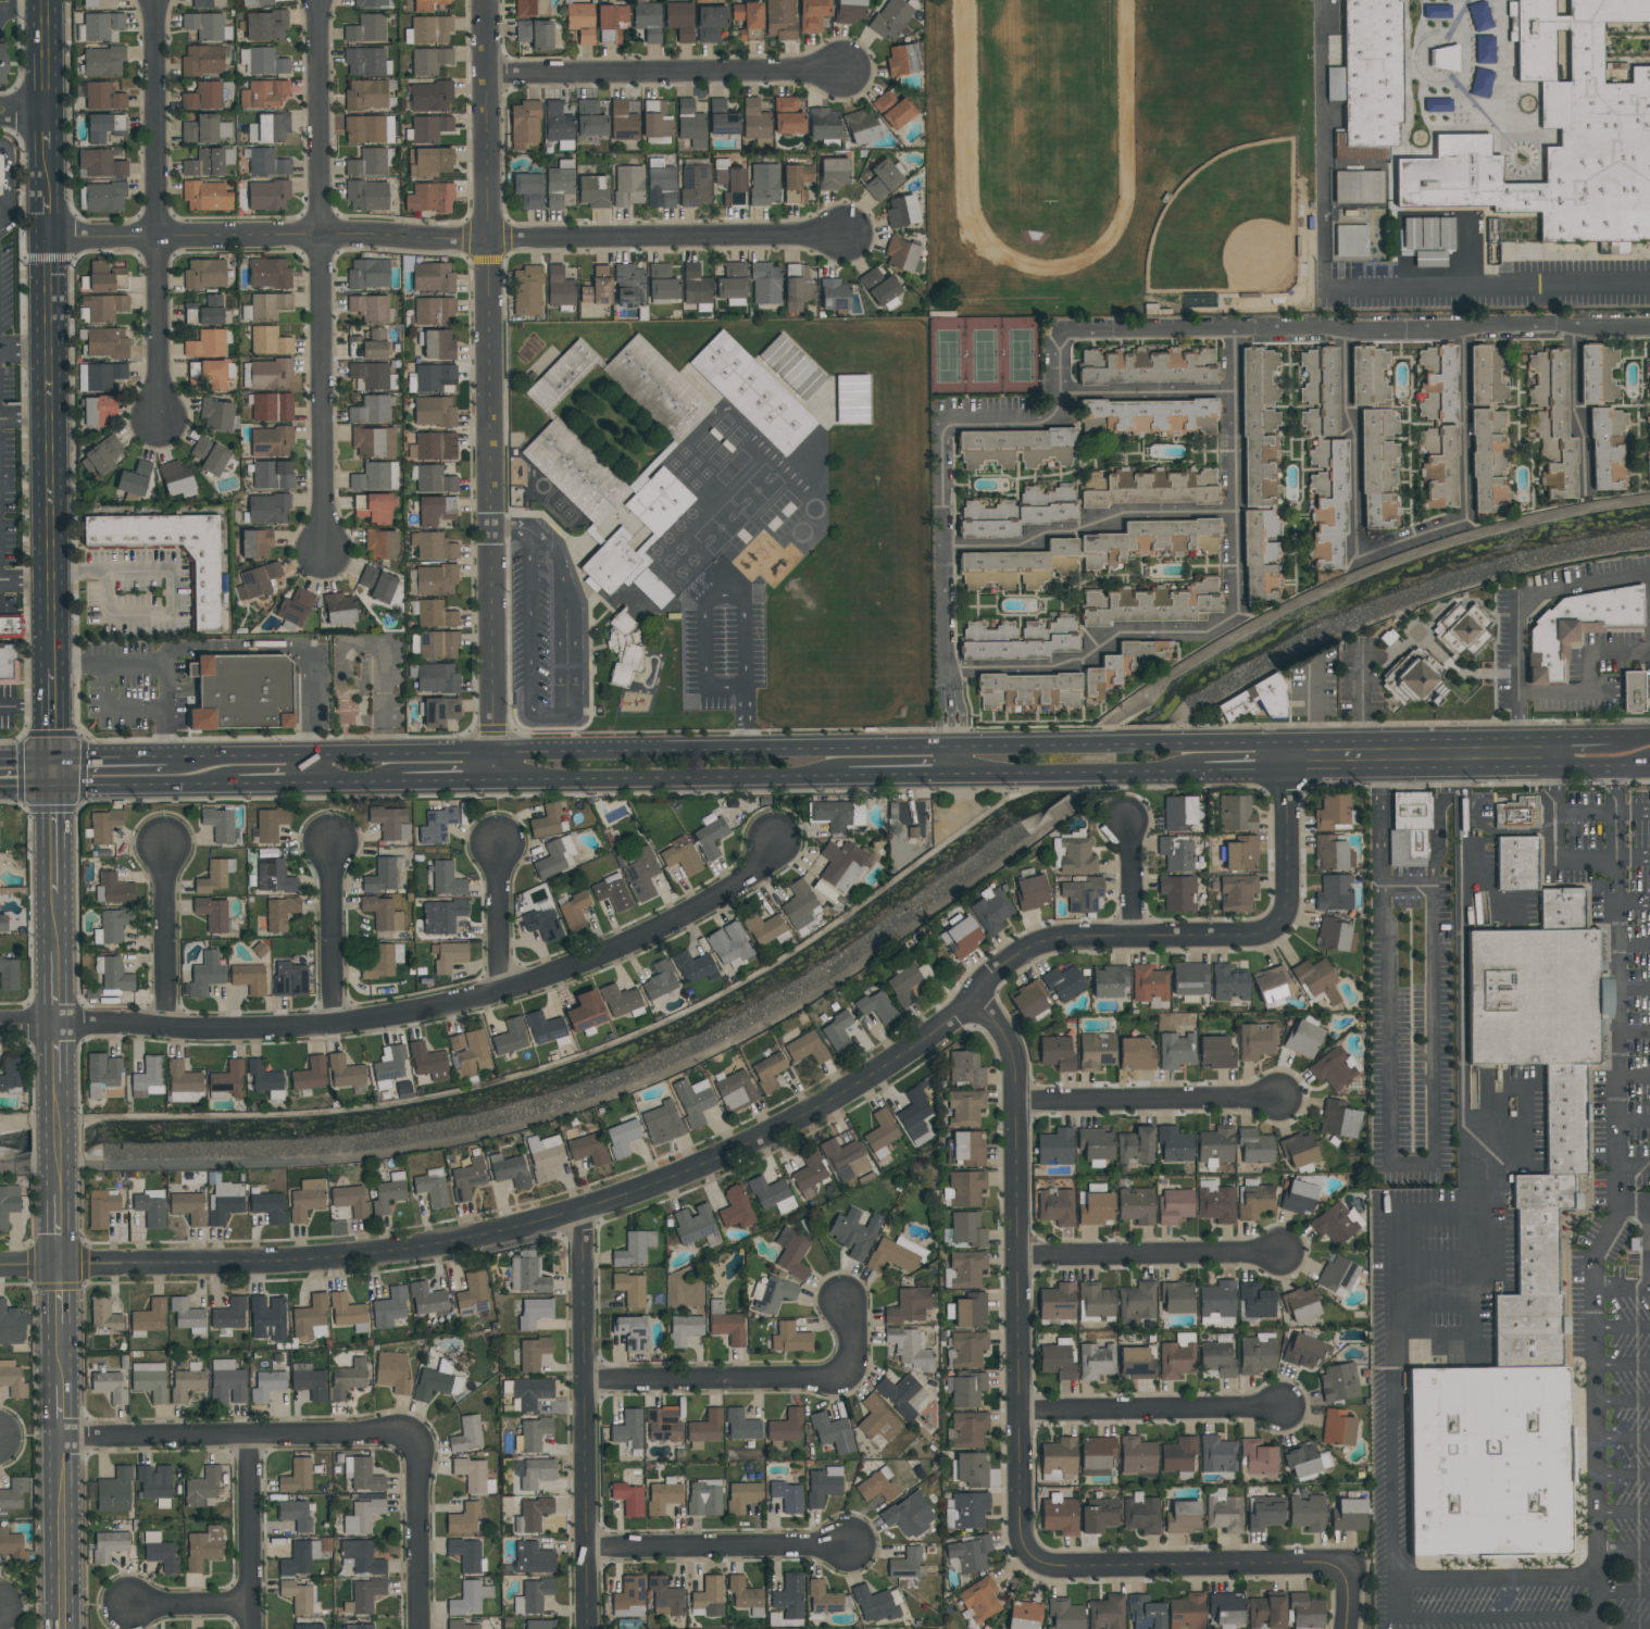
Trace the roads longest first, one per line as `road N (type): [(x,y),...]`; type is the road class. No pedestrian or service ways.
road 1 (residential): [(1291,754),(1283,922),(1270,935),(1029,942),(926,1035),(846,1088),(701,1164),(578,1210),(445,1242),(217,1261),(0,1263)]
road 2 (residential): [(0,1024),(330,1025),(498,992),(593,957),(726,892),(775,835)]
road 3 (residential): [(49,241),(841,239)]
road 4 (residential): [(487,0),(492,781)]
road 5 (residential): [(1065,396),(1062,353),(1074,331),(1649,329)]
road 6 (residential): [(973,992),(1014,1050),(1021,1103),(1018,1544),(1040,1565)]
road 7 (residential): [(320,0),(326,559)]
road 8 (primary): [(492,781),(957,775)]
road 9 (primary): [(955,749),(492,751)]
road 10 (residential): [(157,0),(160,425)]
road 11 (residential): [(578,1210),(585,1628)]
road 12 (secondary): [(49,241),(53,632)]
road 13 (residential): [(487,75),(847,75)]
road 14 (residential): [(66,1434),(417,1432)]
road 15 (residential): [(580,1380),(840,1378),(851,1350),(842,1300)]
road 16 (residential): [(1040,1565),(1349,1566)]
road 17 (residential): [(942,431),(1041,425),(1065,396),(1232,394)]
road 18 (residential): [(948,671),(1052,671),(1086,664),(1123,634),(1207,636),(1234,617)]
road 19 (residential): [(1461,329),(1462,518),(1360,553)]
road 20 (residential): [(945,549),(1016,548),(1102,518),(1234,512)]
road 21 (residential): [(1229,330),(1234,617)]
road 22 (residential): [(1018,1261),(1291,1258)]
road 23 (residential): [(1021,1103),(1287,1102)]
road 24 (residential): [(1021,1413),(1285,1409)]
road 25 (primary): [(1291,754),(1553,752)]
road 26 (residential): [(942,431),(950,689)]
road 27 (residential): [(584,1552),(837,1552)]
road 28 (residential): [(1349,328),(1360,553)]
road 29 (primary): [(1185,743),(982,748)]
road 30 (primary): [(983,774),(1185,772)]
road 31 (residential): [(417,1432),(420,1628)]
road 32 (residential): [(254,1432),(254,1628)]
road 33 (secondary): [(66,1434),(67,1628)]
road 34 (residential): [(327,838),(330,1025)]
road 35 (residential): [(163,841),(167,1024)]
road 36 (primary): [(314,784),(492,781)]
road 37 (residential): [(1575,330),(1584,497)]
road 38 (primary): [(57,773),(84,785),(209,785)]
road 39 (residential): [(491,840),(498,992)]
road 40 (primary): [(200,757),(85,757),(57,773)]
road 41 (residential): [(126,1606),(254,1604)]
road 42 (secondary): [(57,773),(59,894)]
road 43 (residential): [(1122,817),(1132,937)]

